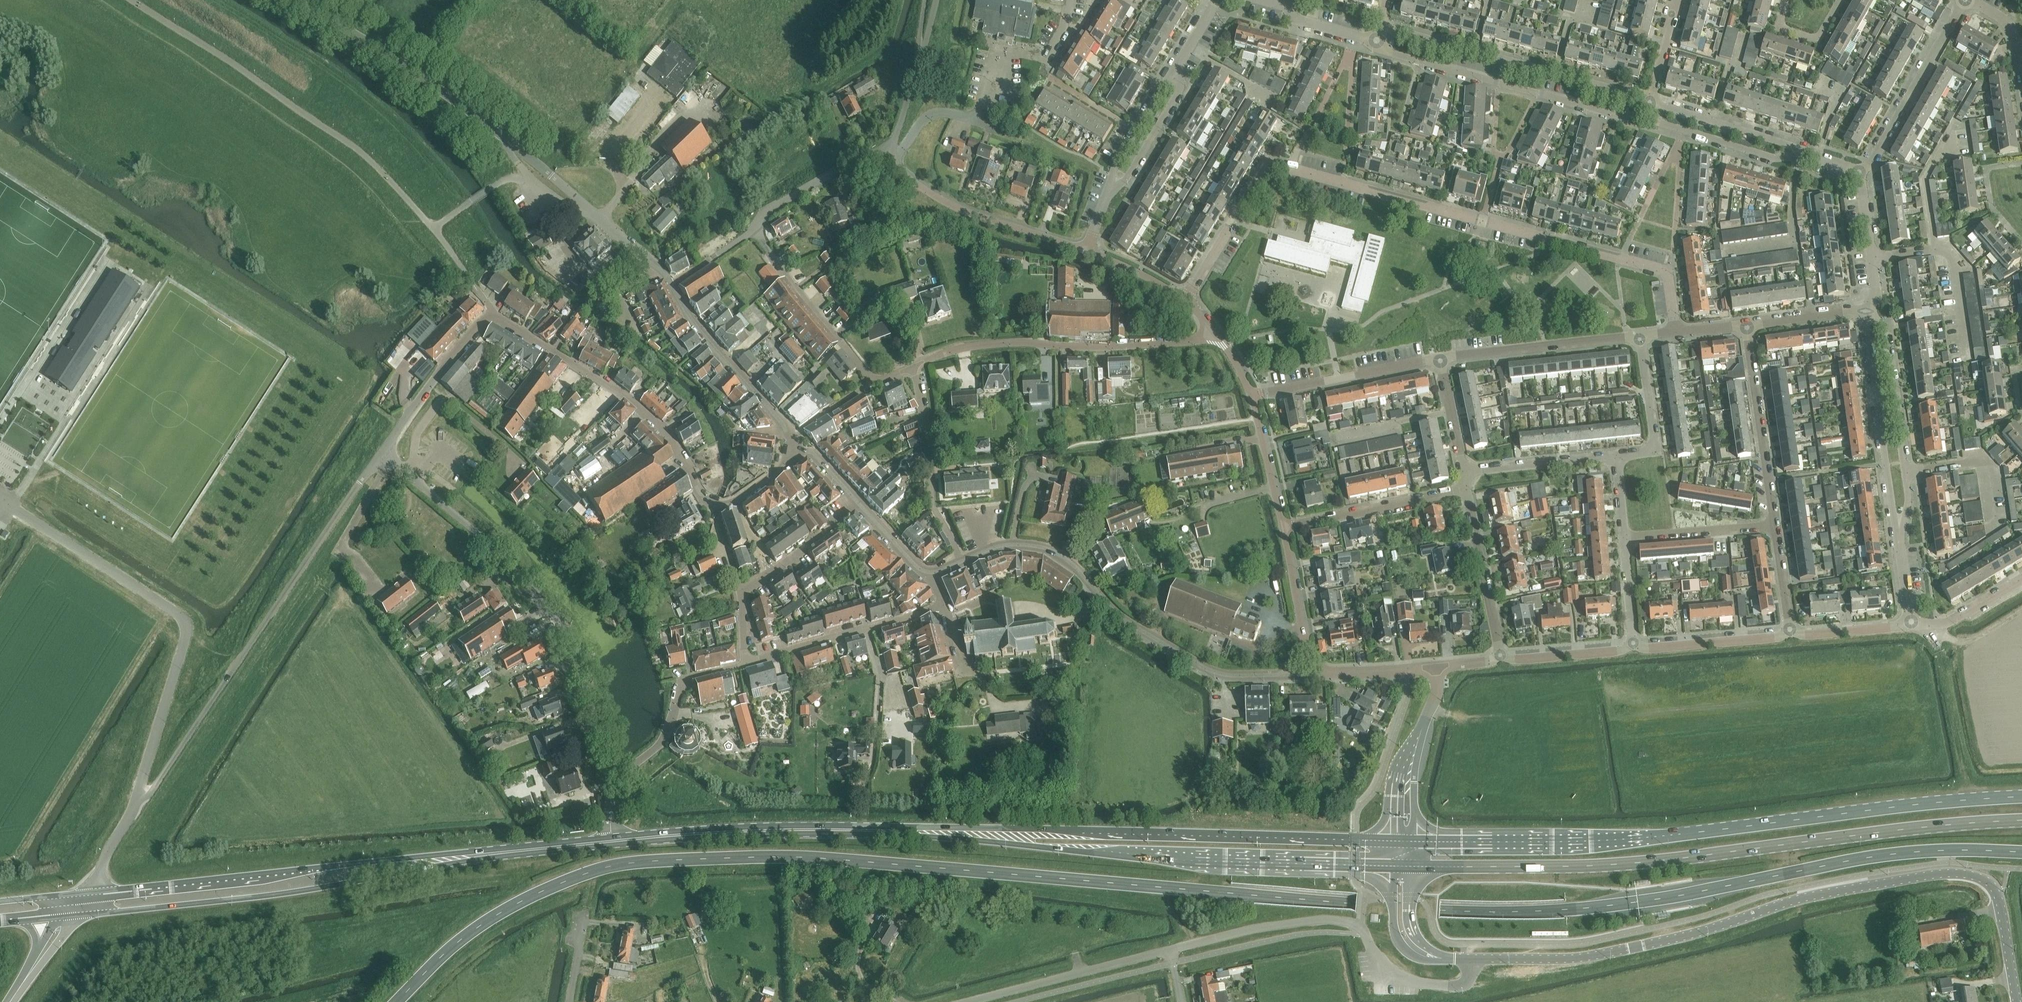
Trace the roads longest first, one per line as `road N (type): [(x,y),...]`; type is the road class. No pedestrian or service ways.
road 1 (unclassified): [(2017,1001),(1998,895),(1984,879),(1946,873),(1822,894),(1574,960),(1472,960)]
road 2 (residential): [(1678,333),(1668,272),(1269,162),(1186,300)]
road 3 (primary): [(1412,867),(1593,868),(2021,823)]
road 4 (primary): [(2021,798),(1607,843),(1413,841)]
road 5 (primary): [(886,830),(1091,852),(1393,867)]
road 6 (primary): [(1394,841),(1040,827),(886,830)]
road 7 (unclassified): [(137,815),(383,452)]
road 8 (unclassified): [(613,787),(560,616),(383,452)]
road 9 (unclassified): [(137,815),(183,643),(182,621),(0,500)]
road 10 (primary): [(76,916),(298,892),(460,857)]
road 11 (primary): [(460,857),(84,896)]
road 12 (residential): [(1276,677),(1213,672),(1120,616),(1055,550),(999,545),(963,563)]
road 13 (unclassified): [(551,176),(437,88),(294,0)]
road 14 (residential): [(913,368),(1000,343),(1219,340)]
road 15 (unclassified): [(720,507),(695,487),(662,429),(622,395),(494,316)]
road 16 (unclassified): [(1642,110),(1616,115),(1392,54),(1373,39)]
road 17 (unclassified): [(1651,99),(1383,26)]
road 18 (primary): [(886,830),(611,841)]
road 19 (unclassified): [(1900,536),(1907,472),(1884,328),(1868,312)]
road 20 (unclassified): [(1900,536),(1868,312)]
road 21 (residential): [(1087,251),(975,215),(894,166)]
road 22 (unclassified): [(794,453),(794,434),(695,324),(672,285)]
road 23 (unclassified): [(746,665),(944,607)]
road 24 (unclassified): [(963,563),(932,504),(913,368)]
road 25 (unclassified): [(1859,173),(1964,0)]
road 26 (unclassified): [(1775,525),(1748,325)]
road 27 (unclassified): [(1440,359),(1638,337)]
road 28 (unclassified): [(977,1001),(1169,951)]
road 29 (unclassified): [(613,787),(665,736),(681,685),(746,665)]
road 30 (residential): [(875,381),(755,230)]
road 31 (residential): [(1251,395),(1440,359)]
road 32 (residential): [(1009,55),(997,55),(971,121),(940,110),(922,121),(894,166)]
road 33 (residential): [(1285,528),(1468,491)]
road 34 (unclassified): [(1817,156),(1774,159),(1642,110)]
road 35 (unclassified): [(383,452),(453,353),(494,316)]
road 36 (unclassified): [(1817,156),(1651,99)]
road 37 (unclassified): [(1500,656),(1468,491)]
road 38 (residential): [(1633,644),(1774,638),(1790,630)]
road 39 (unclassified): [(888,151),(937,0)]
road 40 (unclassified): [(1472,960),(1462,985),(1400,979),(1383,968),(1360,927)]
road 41 (residential): [(755,230),(791,198),(888,151)]
road 42 (unclassified): [(1616,458),(1654,453),(1638,337)]
road 43 (primary): [(611,841),(460,857)]
road 44 (unclassified): [(1465,473),(1616,458)]
road 45 (unclassified): [(1626,541),(1775,525)]
road 46 (unclassified): [(742,592),(862,505)]
road 47 (unclassified): [(1169,951),(1313,921)]
road 48 (unclassified): [(1393,867),(1399,941),(1423,960),(1462,960)]
road 49 (unclassified): [(1868,312),(1877,294),(1859,173)]
road 50 (residential): [(1110,194),(1137,130),(1178,71)]
road 51 (residential): [(1285,528),(1251,395)]
road 52 (residential): [(1500,656),(1618,652),(1633,644)]
road 53 (residential): [(1126,182),(1179,92),(1178,71)]
road 54 (unclassified): [(1462,960),(1430,950),(1415,936),(1412,867)]
road 55 (residential): [(1911,627),(1948,623),(2021,581)]
road 56 (residential): [(1790,630),(1911,627)]
road 57 (unclassified): [(1748,325),(1868,312)]

